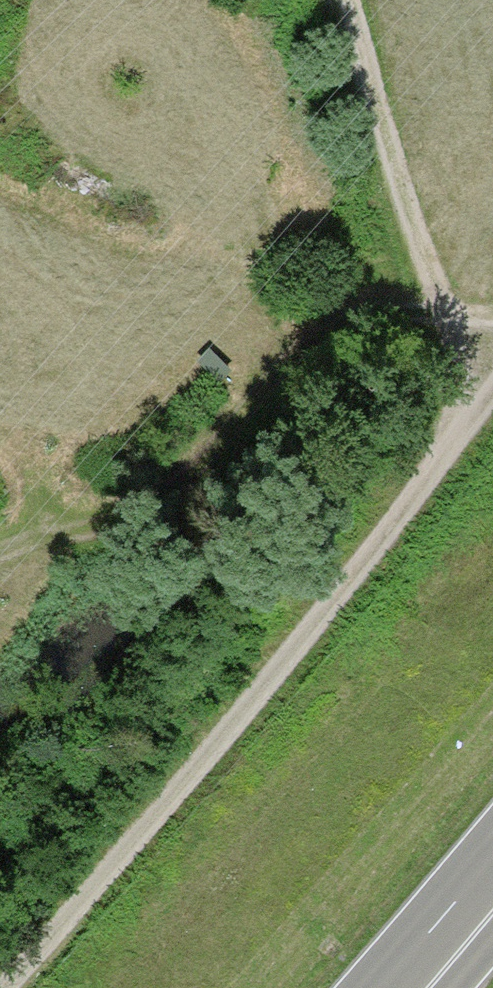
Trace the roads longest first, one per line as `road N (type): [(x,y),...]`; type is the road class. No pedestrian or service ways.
road 1 (track): [(0,954),(313,602),(409,487),(492,364)]
road 2 (track): [(492,361),(453,325),(415,242),(335,0)]
road 3 (trunk): [(396,987),(492,880)]

